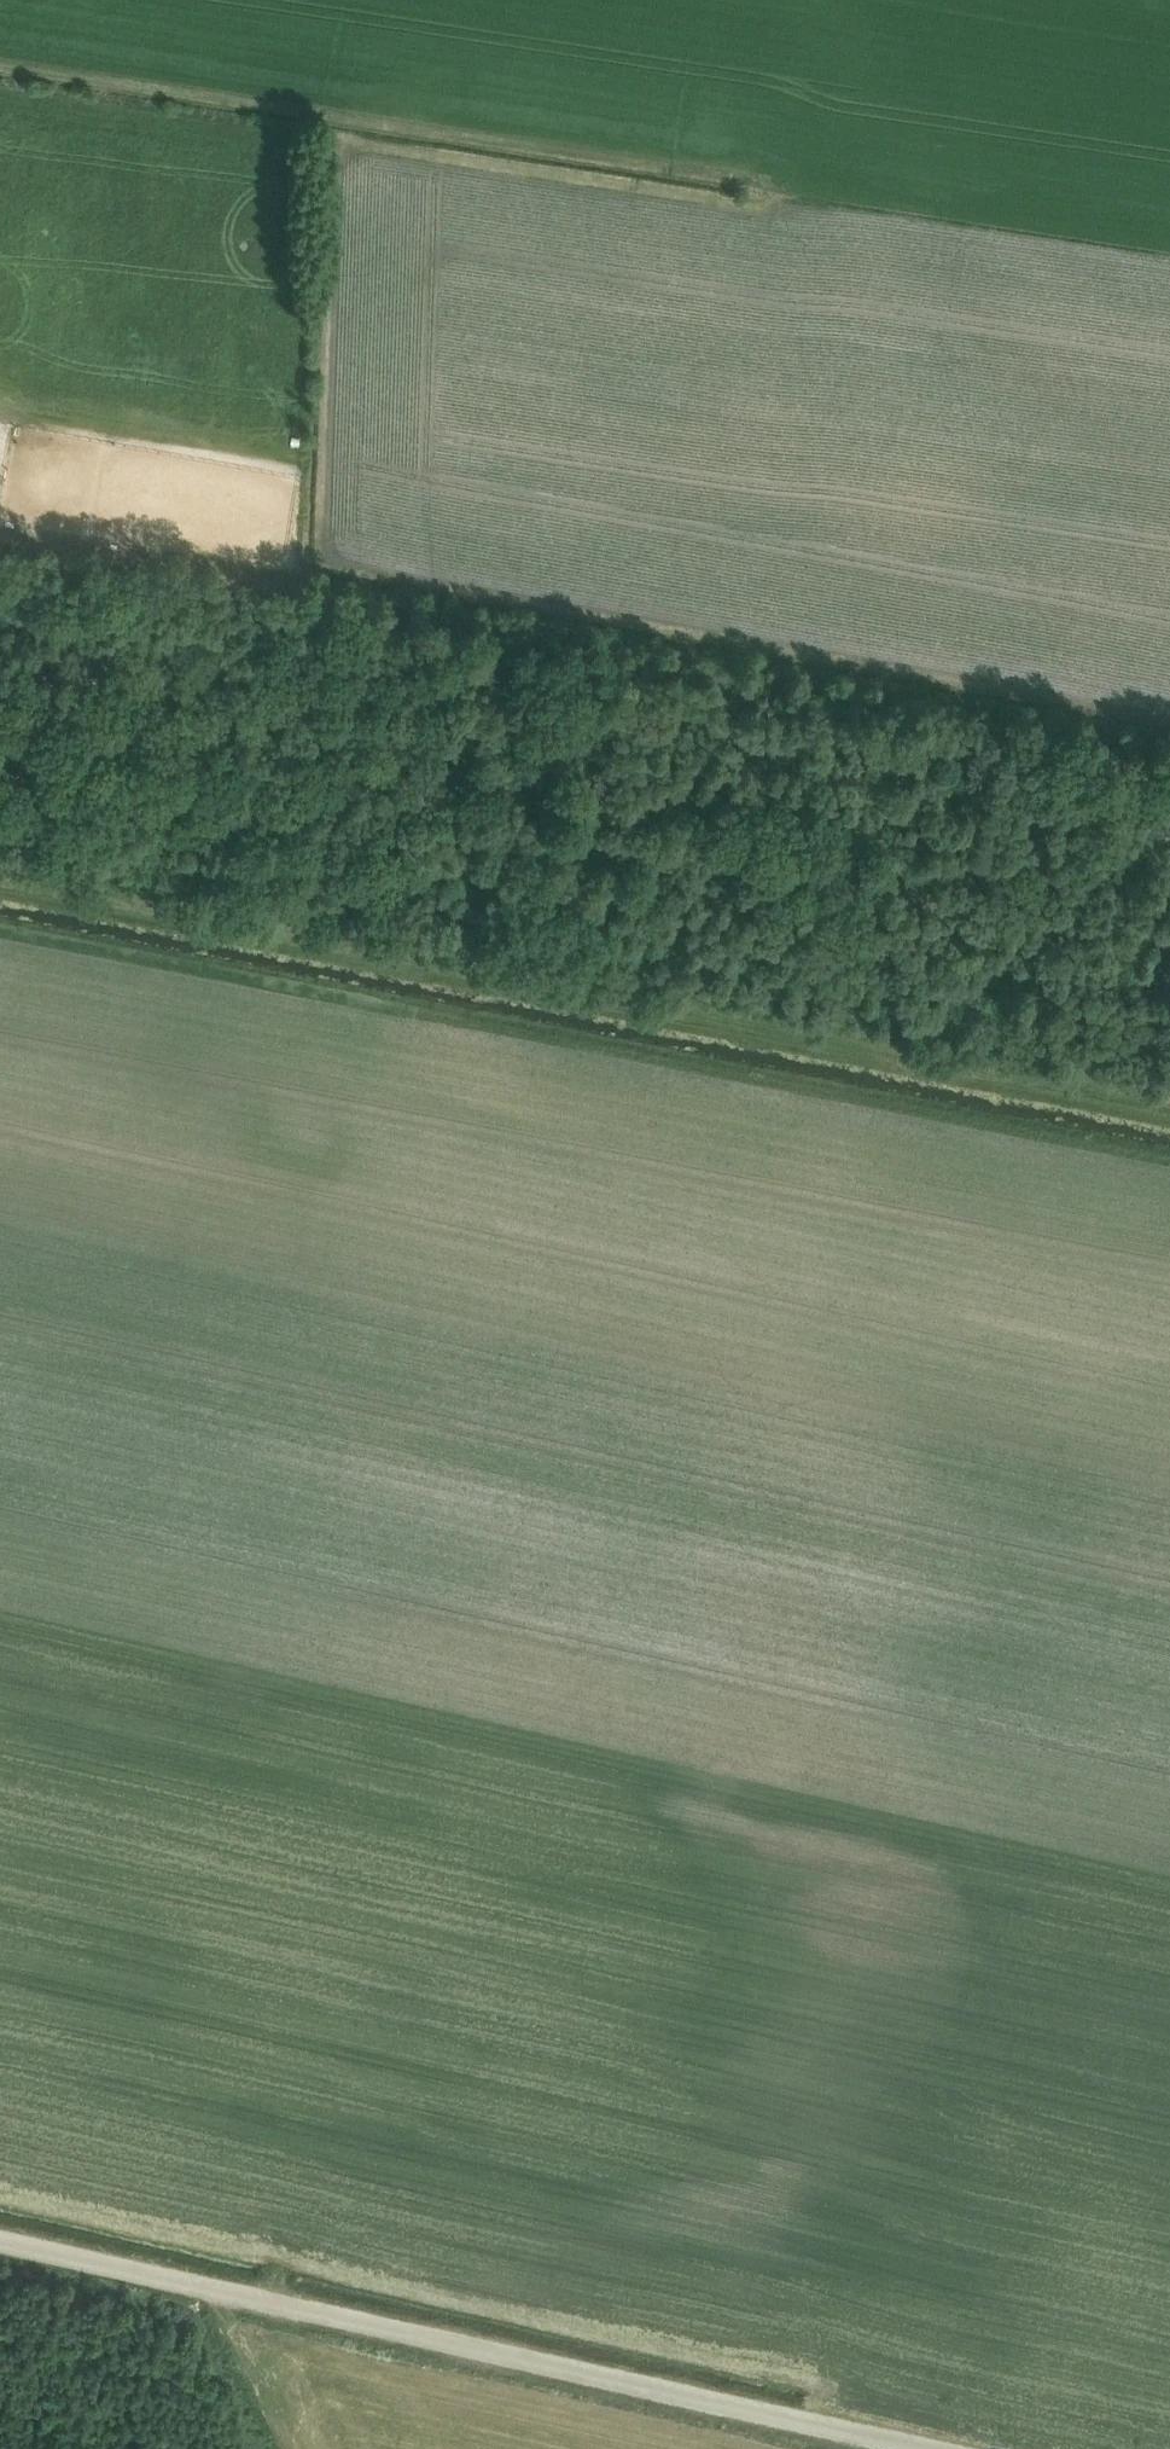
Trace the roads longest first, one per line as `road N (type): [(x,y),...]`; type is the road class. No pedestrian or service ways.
road 1 (track): [(0,2240),(920,2448)]

